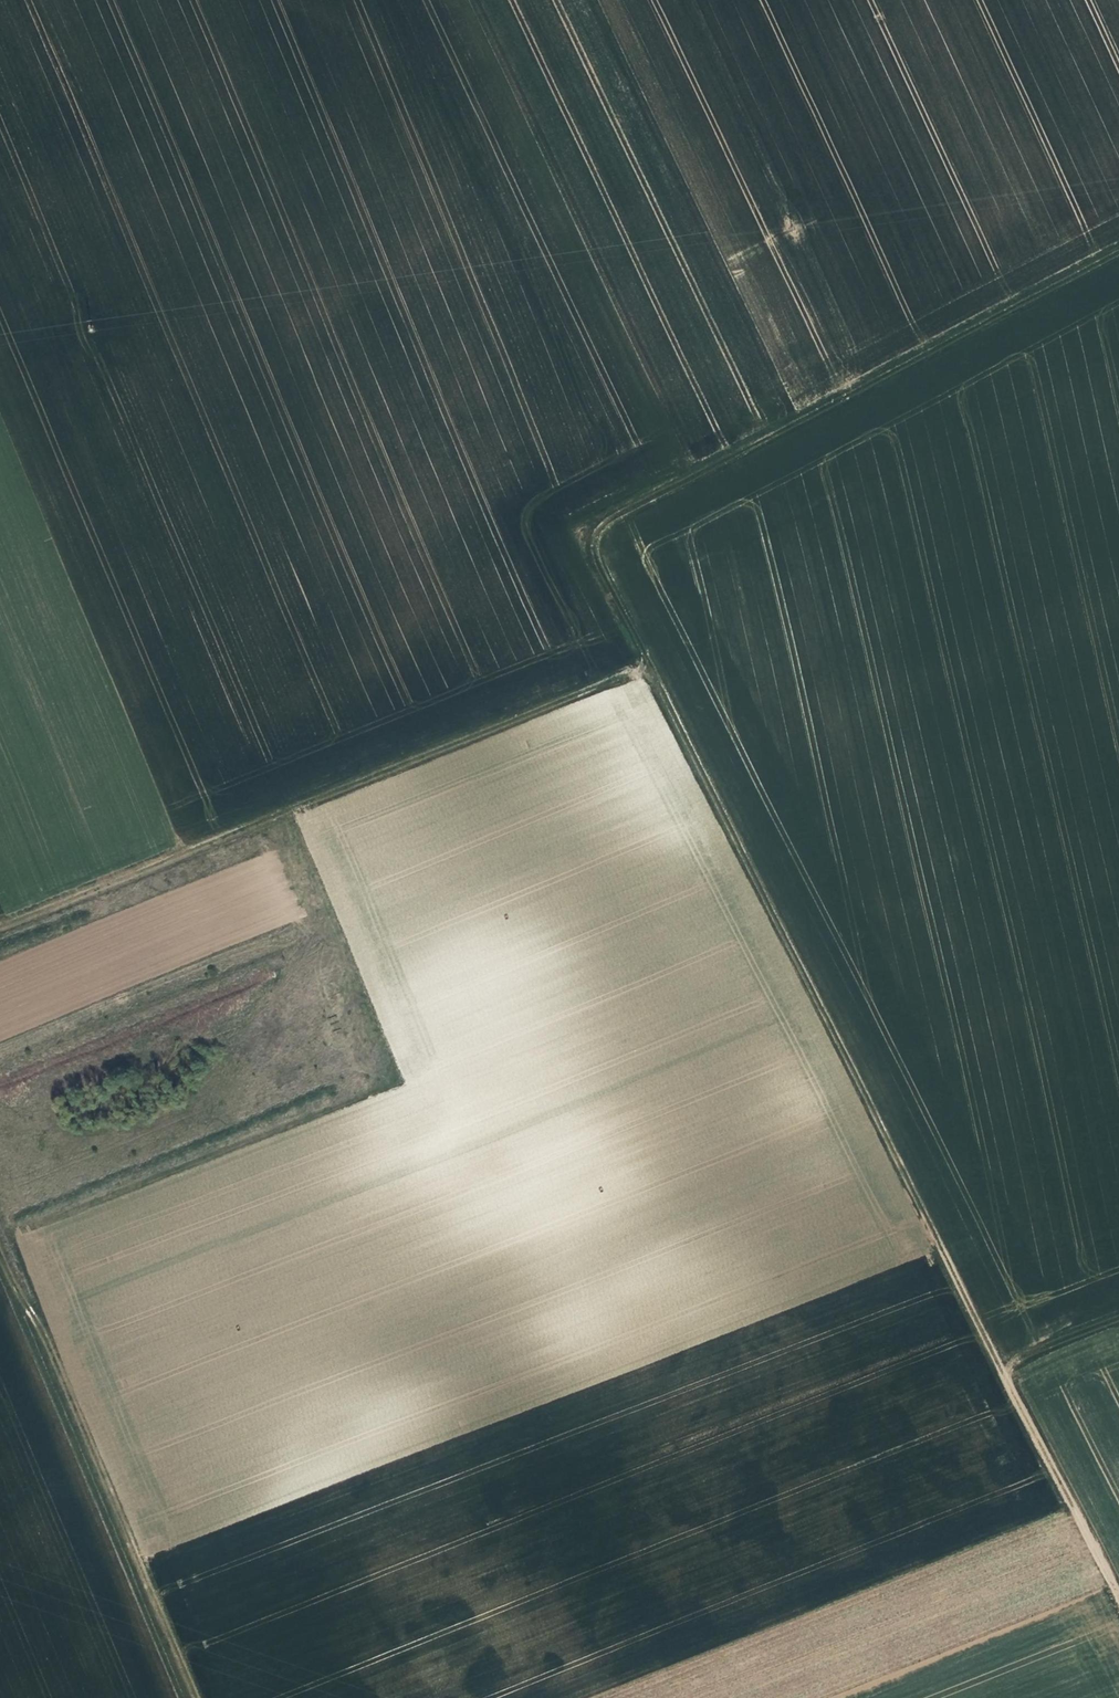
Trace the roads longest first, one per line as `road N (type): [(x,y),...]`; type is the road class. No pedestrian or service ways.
road 1 (track): [(1118,252),(583,531),(1118,1611)]
road 2 (track): [(0,1248),(16,1285),(40,1310),(201,1697)]
road 3 (track): [(1118,1324),(998,1368)]

